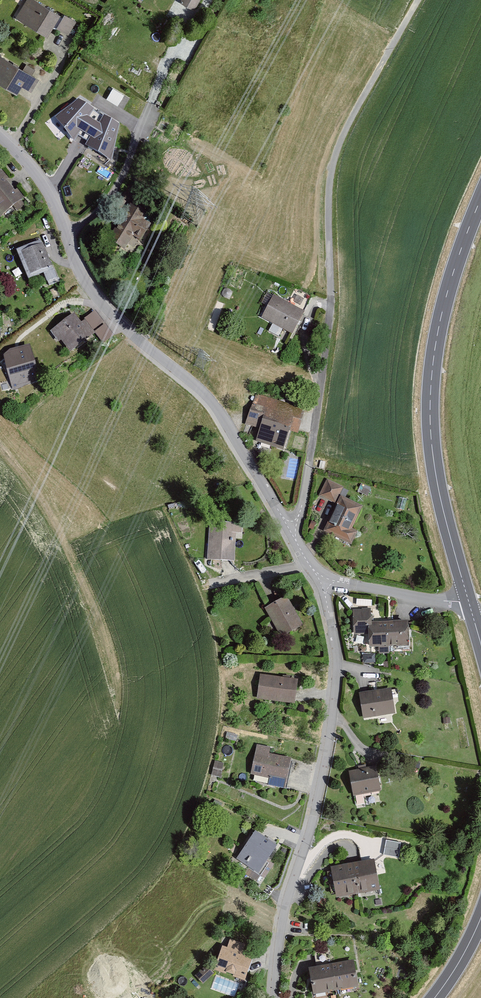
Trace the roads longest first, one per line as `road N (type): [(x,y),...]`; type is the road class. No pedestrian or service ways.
road 1 (track): [(293,539),(331,303),(331,170),(418,0)]
road 2 (residential): [(321,582),(212,401),(112,314),(66,233)]
road 3 (residential): [(274,997),(280,927),(318,788),(338,665),(321,582)]
road 4 (secondary): [(480,198),(446,297),(430,430),(469,603)]
road 5 (residential): [(66,233),(99,212),(116,186),(175,48)]
road 6 (residential): [(469,603),(321,582)]

